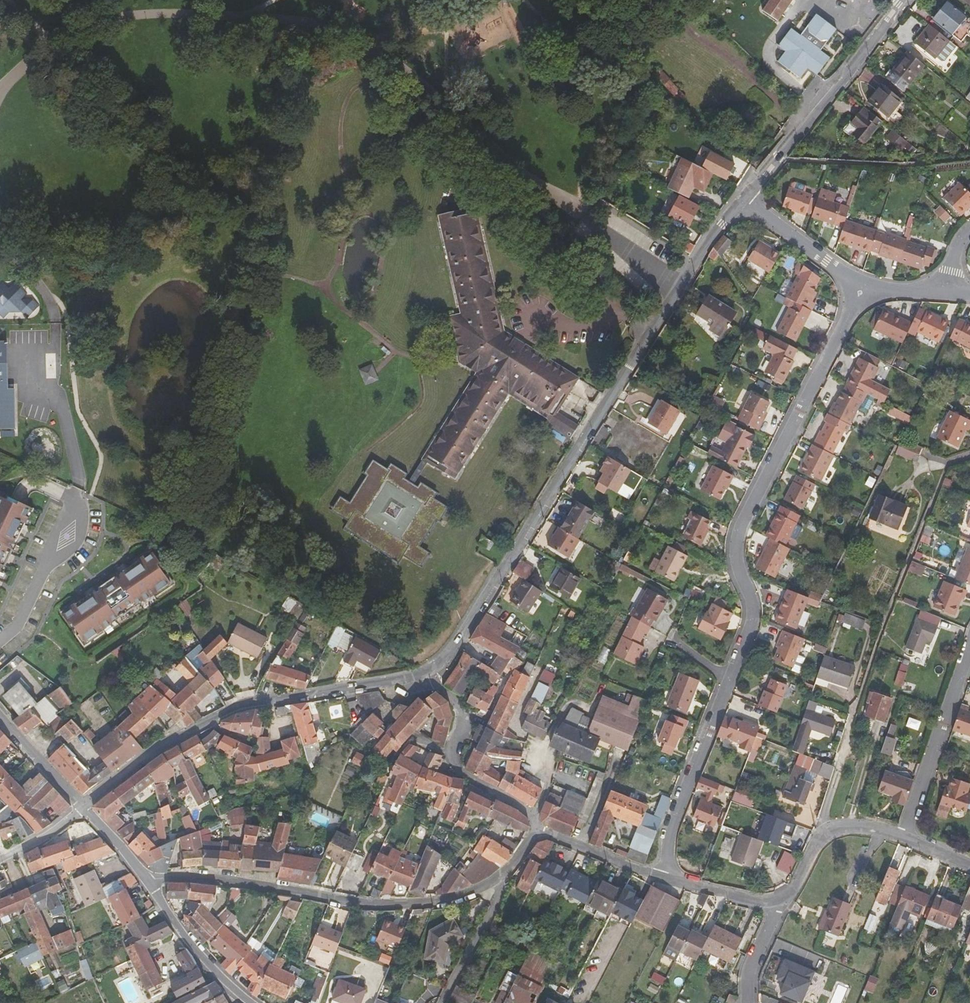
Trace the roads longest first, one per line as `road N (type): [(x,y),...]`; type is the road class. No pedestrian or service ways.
road 1 (residential): [(420,674),(451,652),(674,289),(741,201)]
road 2 (residential): [(859,293),(738,531),(736,557),(752,617),(729,681)]
road 3 (residential): [(148,879),(231,883),(357,905),(423,905),(503,876),(539,833)]
road 4 (residential): [(84,806),(150,753),(239,706),(420,674)]
road 5 (residential): [(741,201),(904,0)]
road 6 (residential): [(539,833),(527,812),(455,768),(459,709),(420,674)]
road 7 (residential): [(969,640),(903,840)]
road 8 (residential): [(729,681),(672,825),(667,880)]
road 9 (residential): [(777,901),(795,887),(825,833),(861,827),(903,840)]
road 10 (residential): [(249,1002),(206,960),(148,879)]
road 11 (residential): [(741,201),(859,293)]
road 12 (residential): [(539,833),(667,880)]
road 13 (residential): [(84,806),(0,716)]

